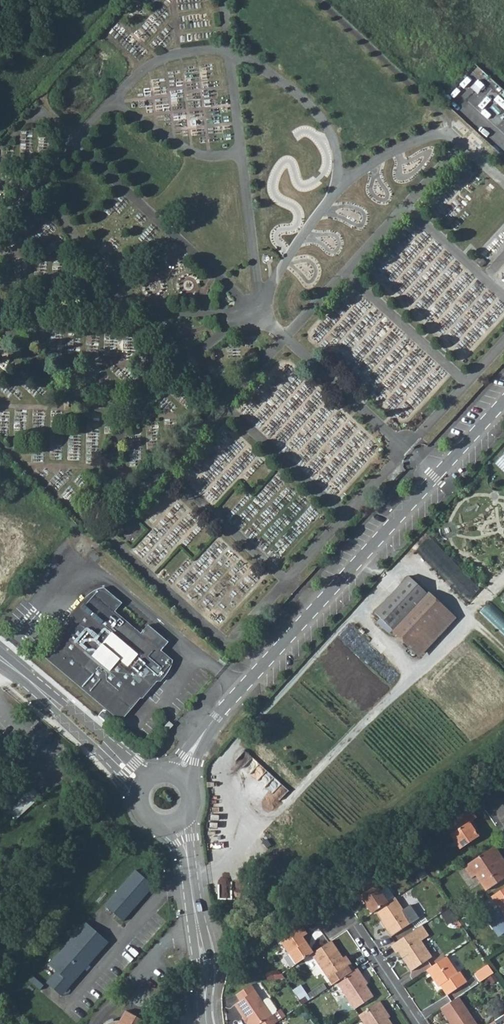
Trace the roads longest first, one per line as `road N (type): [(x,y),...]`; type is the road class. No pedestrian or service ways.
road 1 (residential): [(176,776),(252,678),(503,401)]
road 2 (residential): [(0,658),(141,785)]
road 3 (residential): [(205,999),(188,855),(174,824)]
road 4 (residential): [(418,1023),(352,927),(333,915)]

